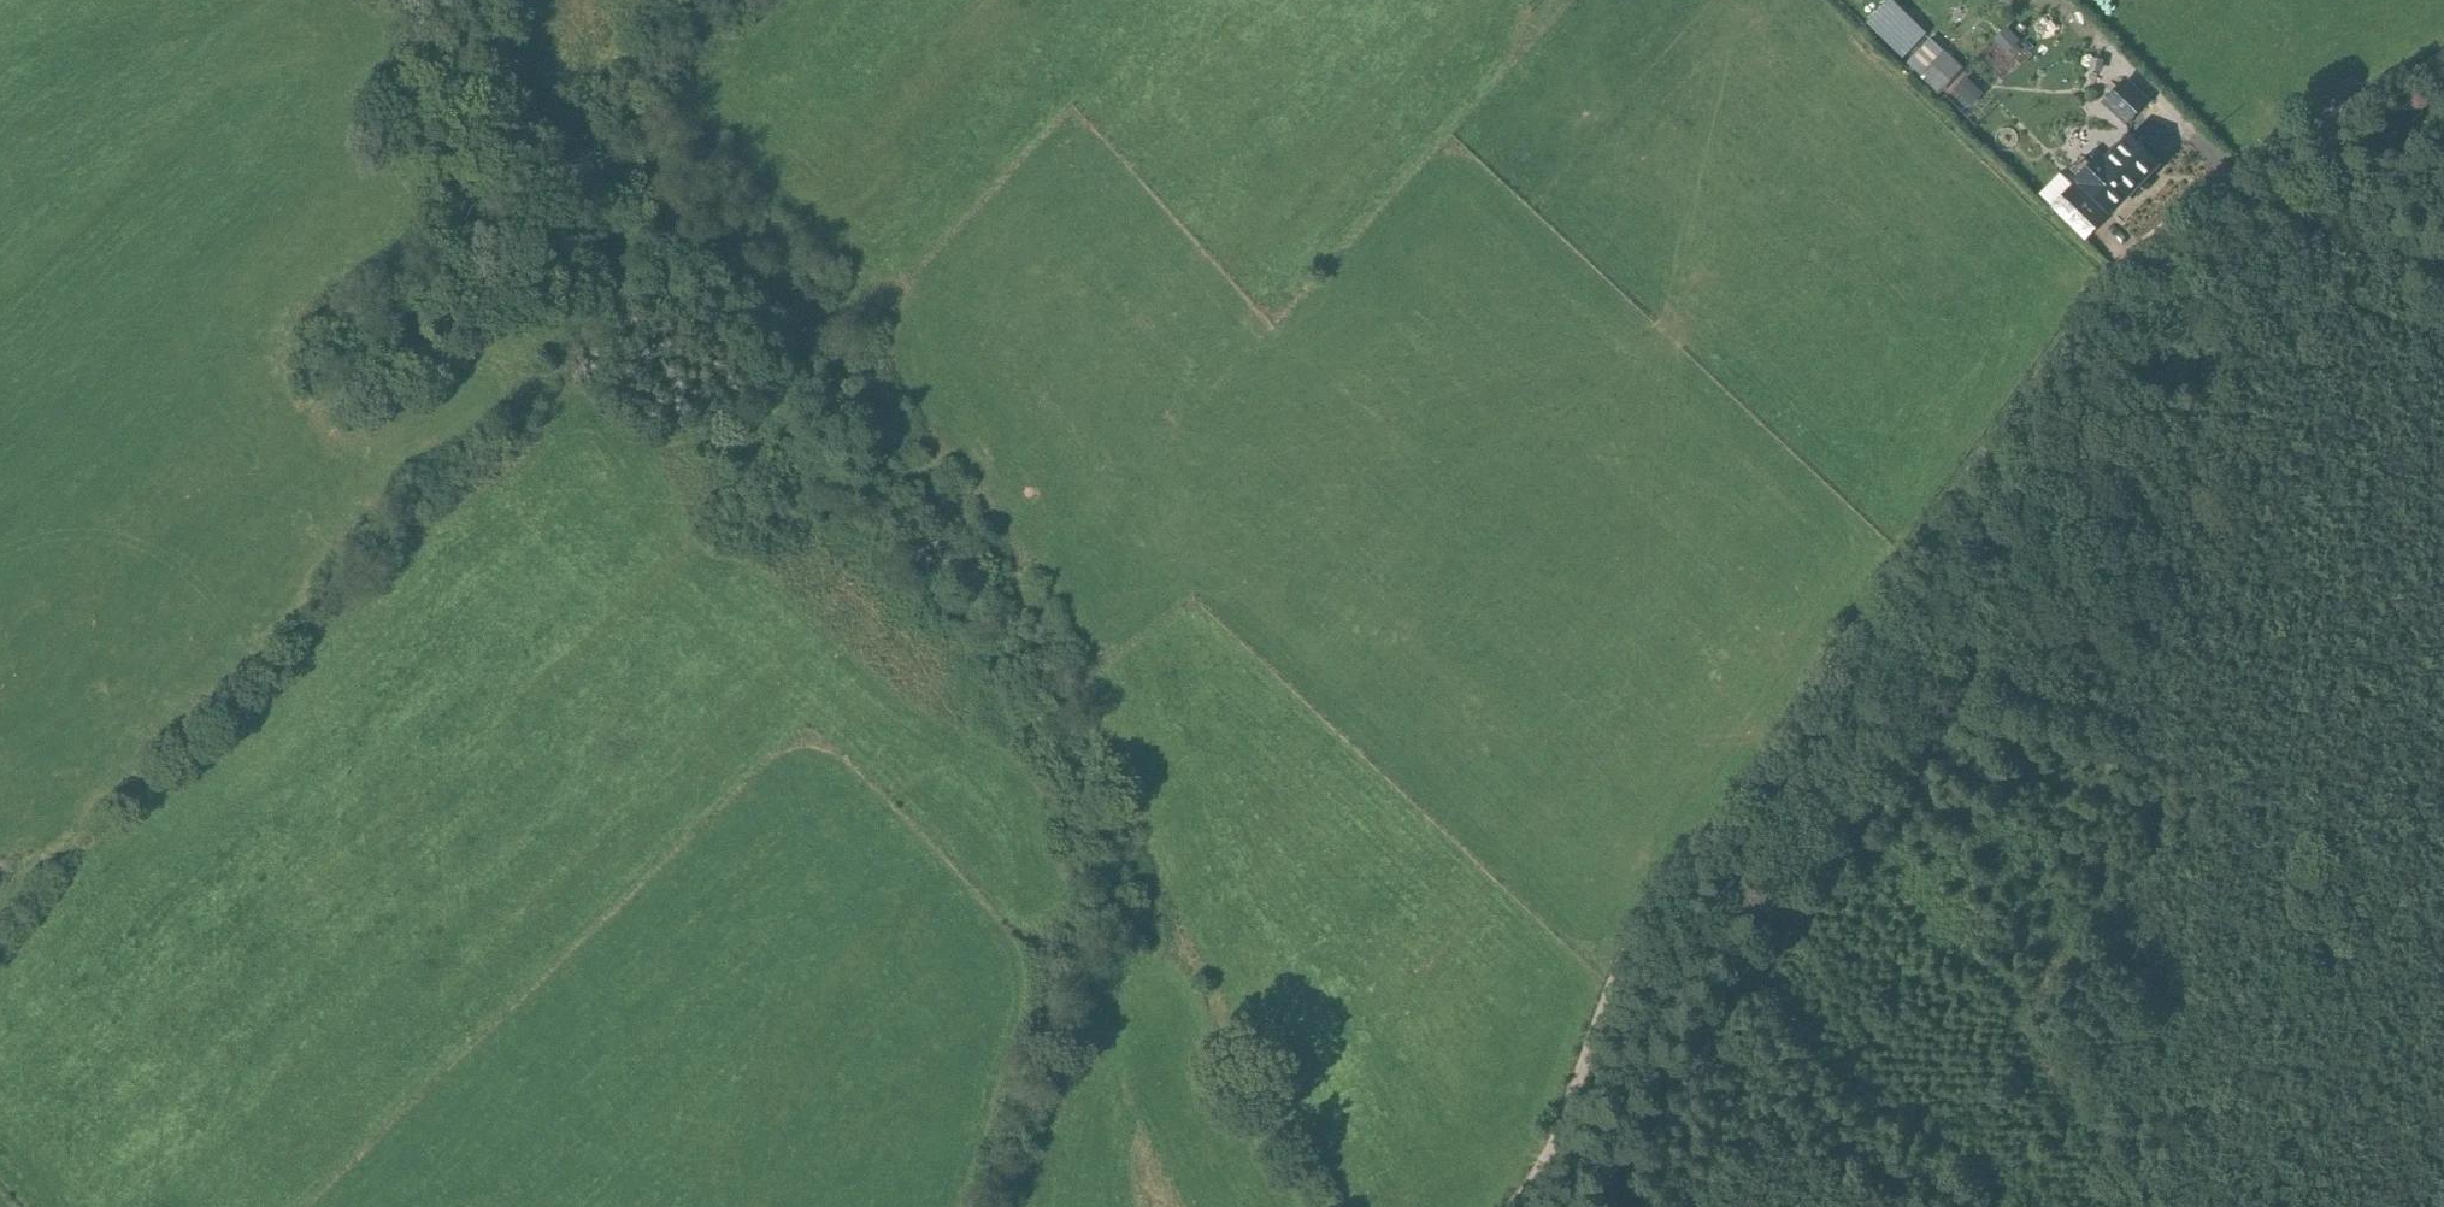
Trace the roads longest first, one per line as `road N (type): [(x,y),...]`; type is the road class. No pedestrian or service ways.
road 1 (track): [(2117,269),(1642,927),(1548,1161),(1515,1206)]
road 2 (track): [(2443,863),(2217,1117),(2123,1206)]
road 3 (unclassified): [(2443,62),(2224,182),(2117,269)]
road 4 (track): [(2443,316),(2316,129)]

